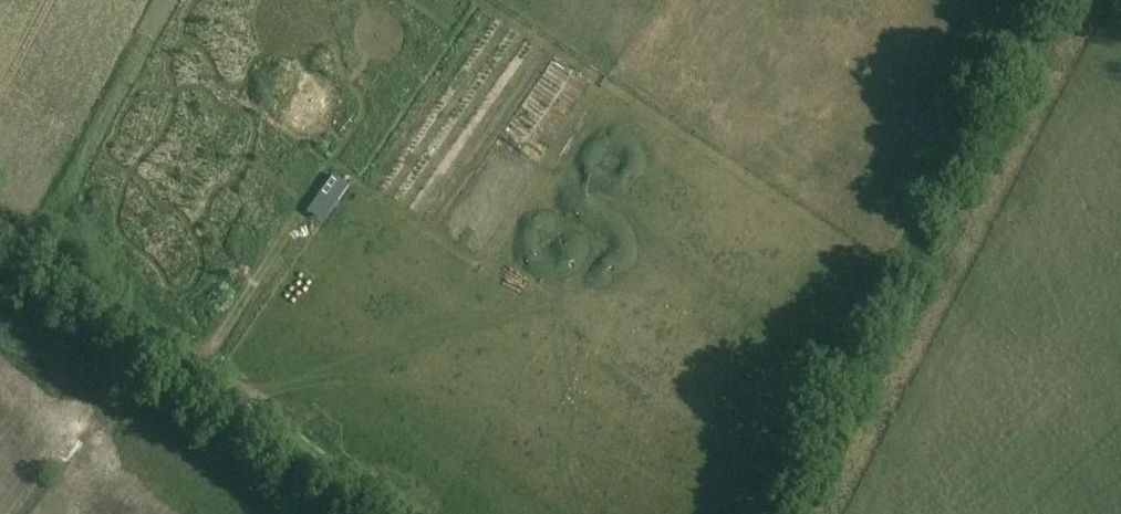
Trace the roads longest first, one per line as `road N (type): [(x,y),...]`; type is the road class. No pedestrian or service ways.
road 1 (track): [(0,243),(108,302),(397,513)]

